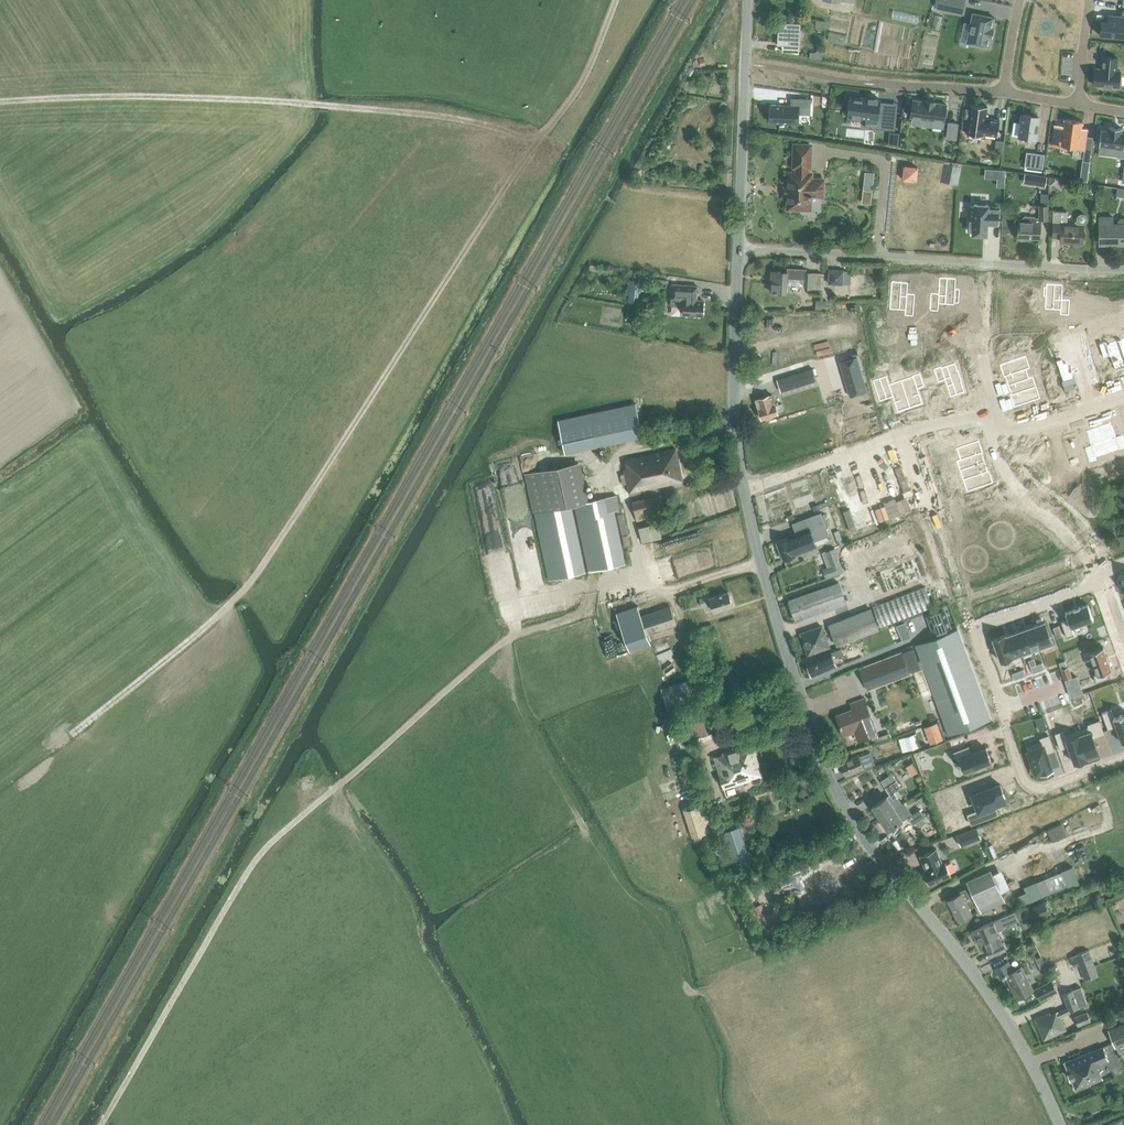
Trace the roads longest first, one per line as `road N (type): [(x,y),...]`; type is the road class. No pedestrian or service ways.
road 1 (track): [(616,0),(581,84),(527,154),(254,578),(112,706),(0,786)]
road 2 (track): [(101,1124),(252,865),(275,838),(502,641),(587,613),(593,587)]
road 3 (unclassified): [(1062,1124),(1002,1013),(864,837),(831,779),(774,614),(744,490)]
road 4 (track): [(0,102),(283,102),(431,115),(538,141)]
road 5 (residential): [(1123,754),(1030,792),(978,647),(982,624),(1100,576)]
road 6 (residential): [(1004,91),(746,60)]
road 7 (residential): [(744,490),(934,423),(991,422)]
road 8 (unclassified): [(988,263),(739,250)]
road 9 (unclassified): [(744,490),(734,408),(739,250)]
road 10 (residential): [(991,422),(997,464),(1070,533),(1100,576)]
road 11 (unclassified): [(739,250),(746,60)]
road 12 (residential): [(988,263),(981,308),(991,422)]
road 13 (residential): [(991,422),(1030,429),(1123,398)]
road 14 (unclassified): [(1123,270),(988,263)]

